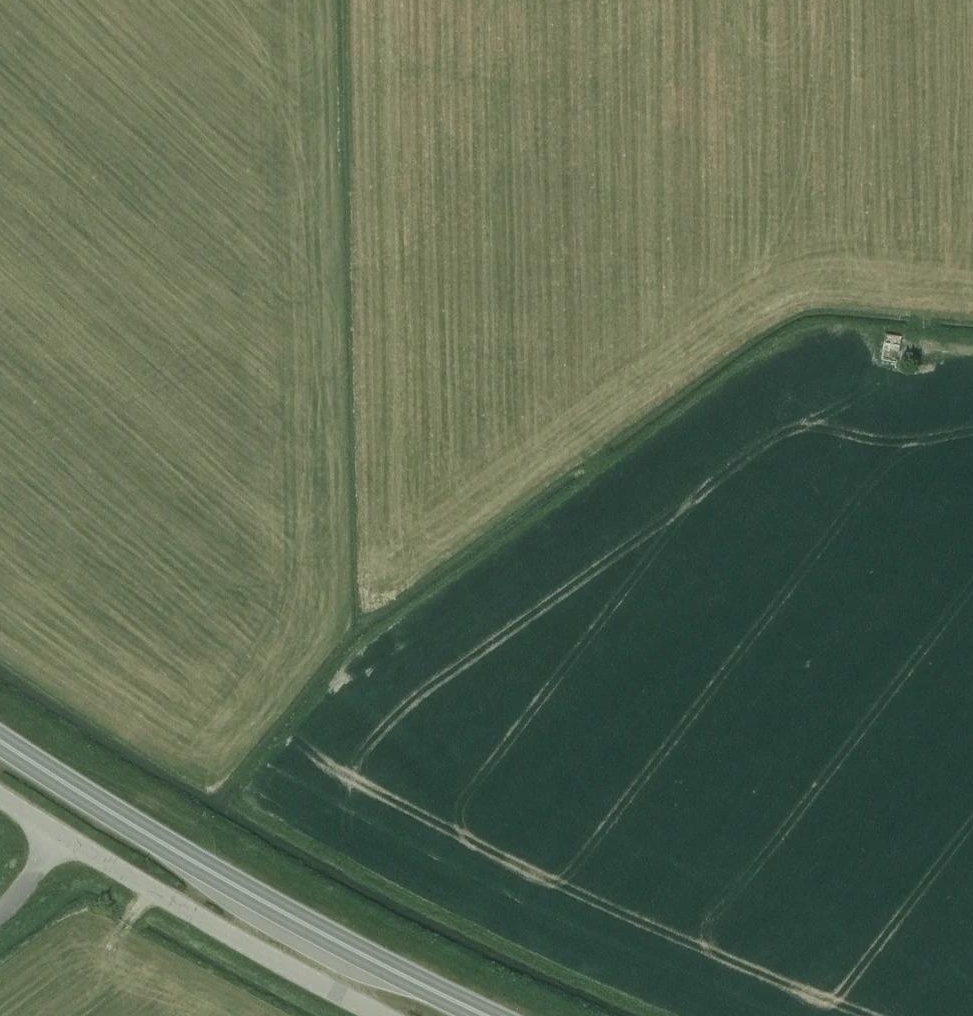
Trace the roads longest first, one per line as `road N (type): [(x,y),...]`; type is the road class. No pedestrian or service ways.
road 1 (track): [(972,361),(891,376),(816,348),(762,365),(342,672)]
road 2 (trunk): [(497,1015),(217,876),(0,734)]
road 3 (unclassified): [(383,1015),(58,833)]

